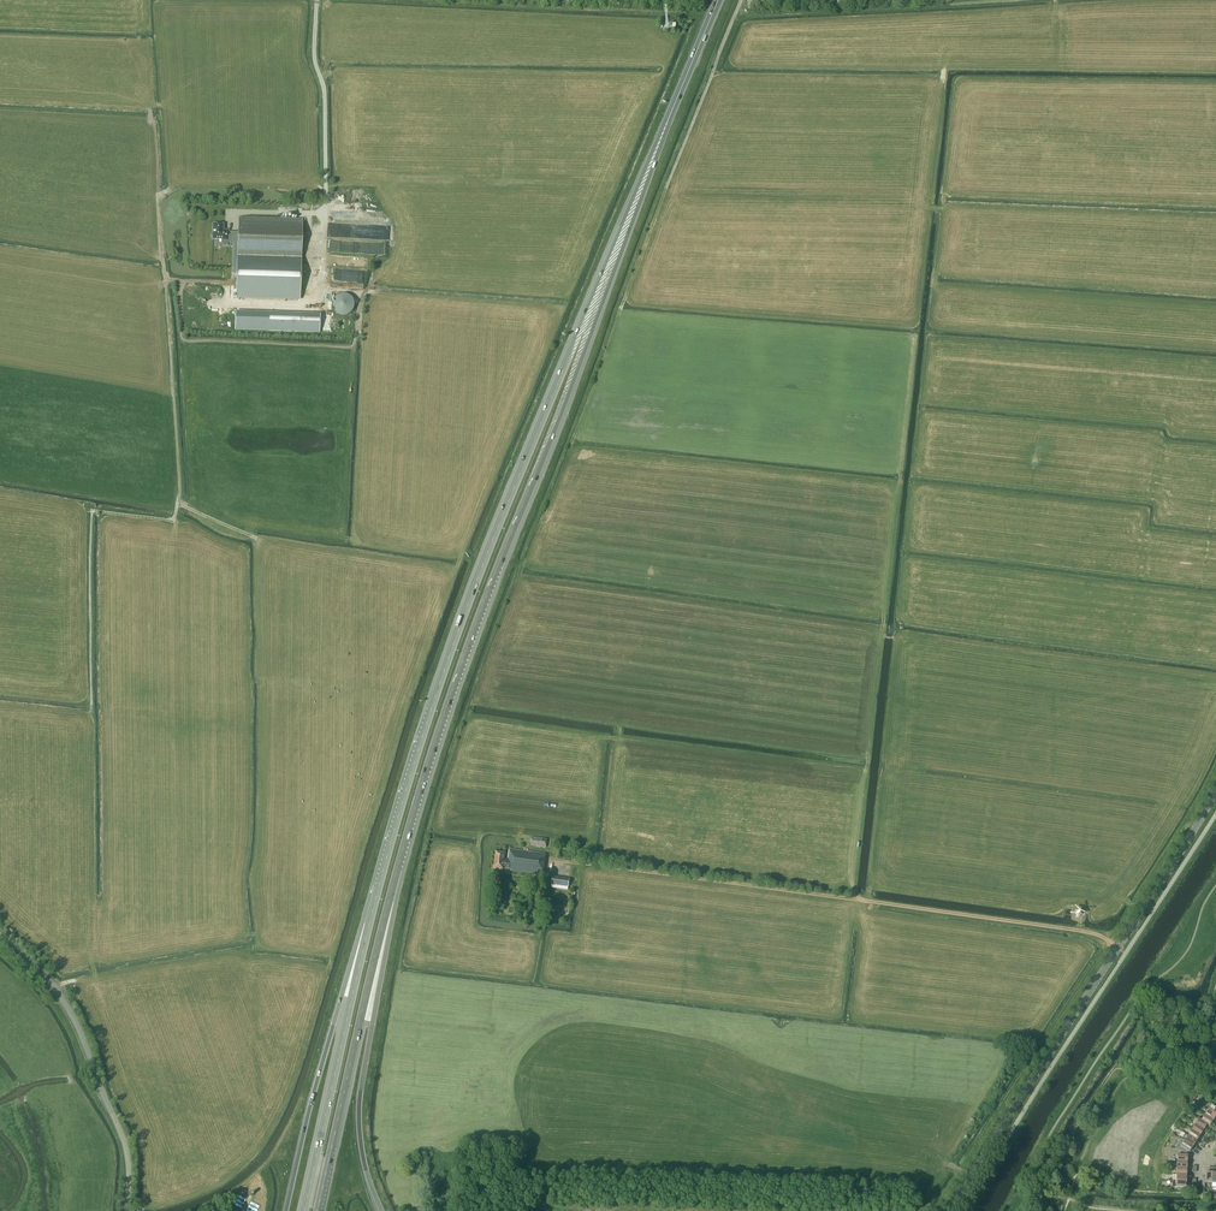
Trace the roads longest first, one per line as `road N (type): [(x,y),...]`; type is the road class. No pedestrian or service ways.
road 1 (trunk): [(668,121),(491,541),(378,888)]
road 2 (trunk): [(397,870),(455,684),(668,121)]
road 3 (track): [(1115,949),(1080,930),(561,860)]
road 4 (secondary): [(948,1210),(1215,793)]
road 5 (trunk): [(317,1210),(397,870)]
road 6 (trunk): [(382,1210),(363,1157),(359,1110),(397,870)]
road 7 (trunk): [(378,888),(341,997),(287,1210)]
road 8 (trunk): [(378,888),(304,1210)]
road 9 (unclassified): [(127,1210),(129,1158),(70,1005),(0,936)]
road 10 (trunk): [(668,121),(718,0)]

